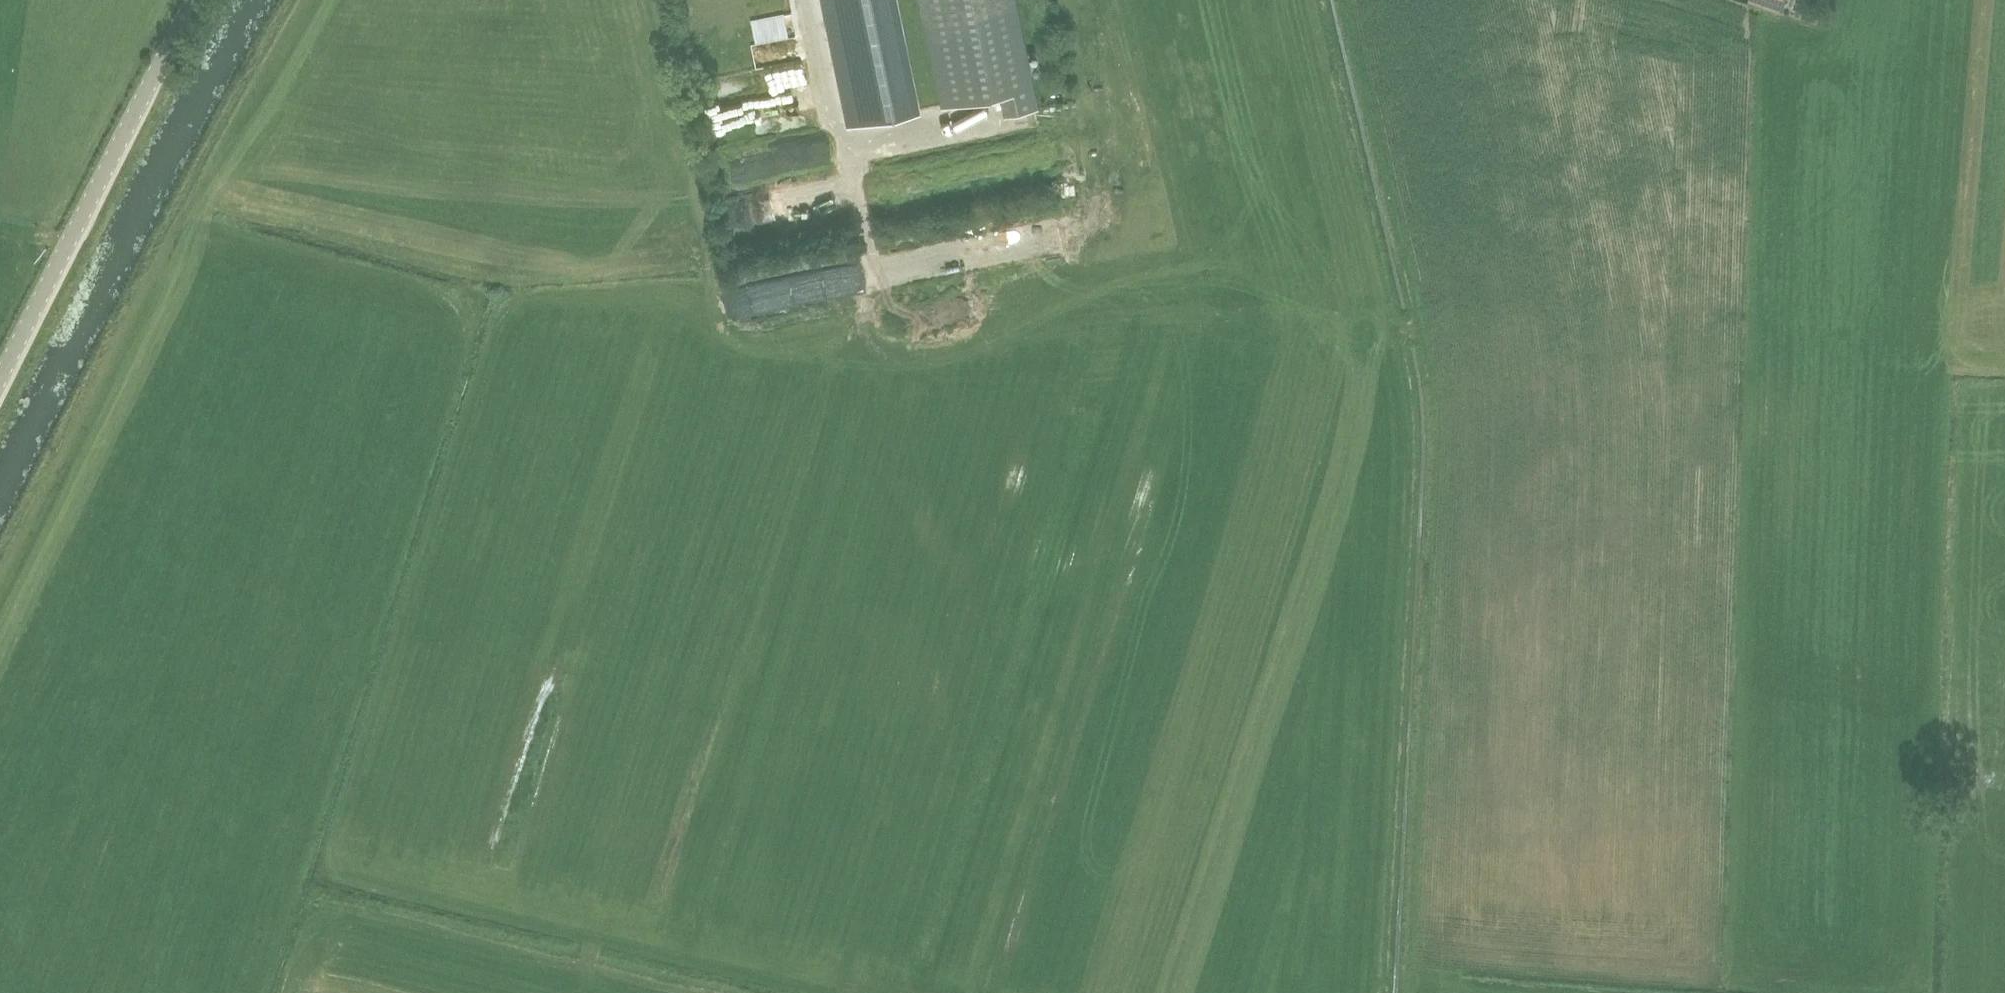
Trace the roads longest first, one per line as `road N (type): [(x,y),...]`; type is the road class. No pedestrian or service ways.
road 1 (tertiary): [(0,386),(195,0)]

